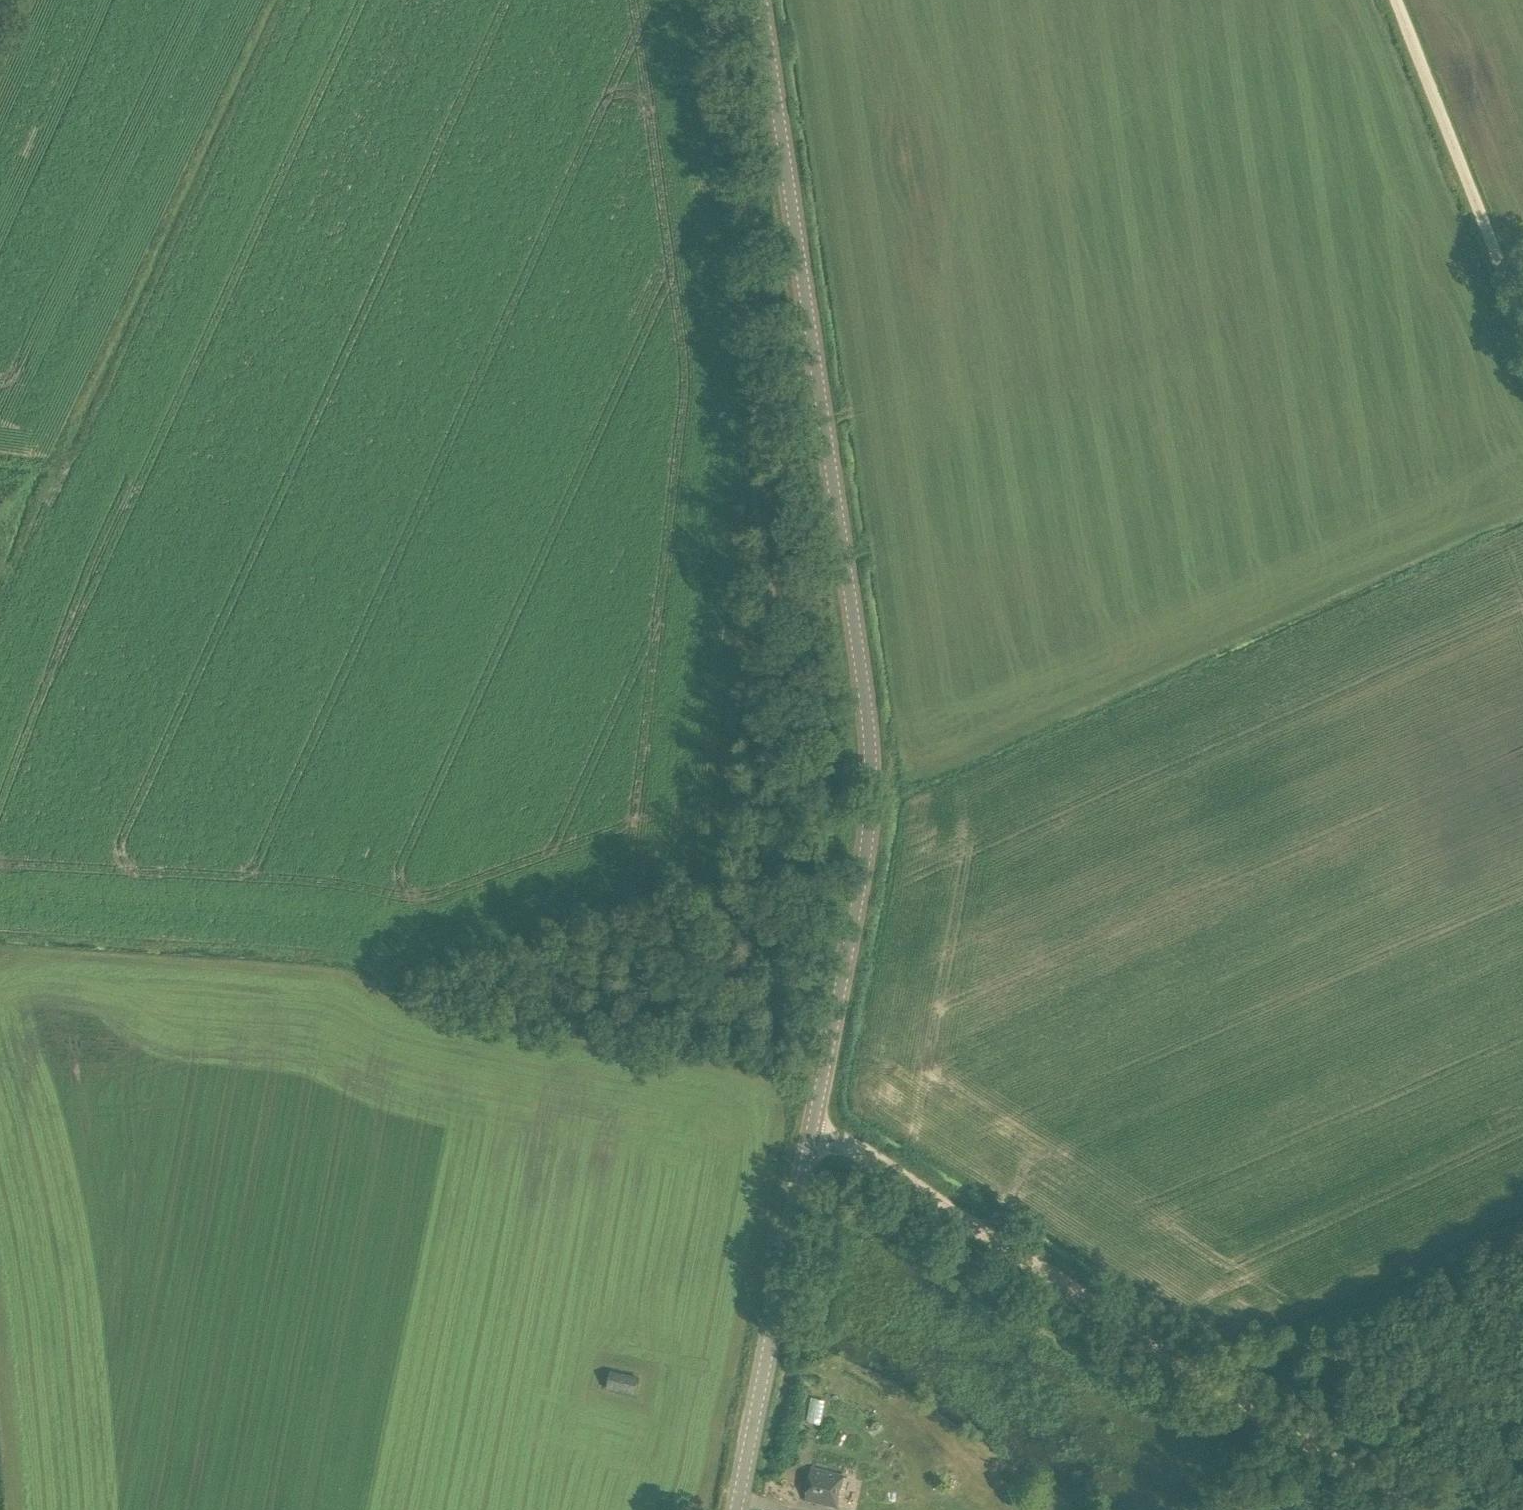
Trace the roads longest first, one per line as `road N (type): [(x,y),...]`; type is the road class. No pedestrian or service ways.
road 1 (tertiary): [(740,1509),(874,803),(762,0)]
road 2 (track): [(1379,1509),(816,1133)]
road 3 (track): [(1522,329),(1395,0)]

